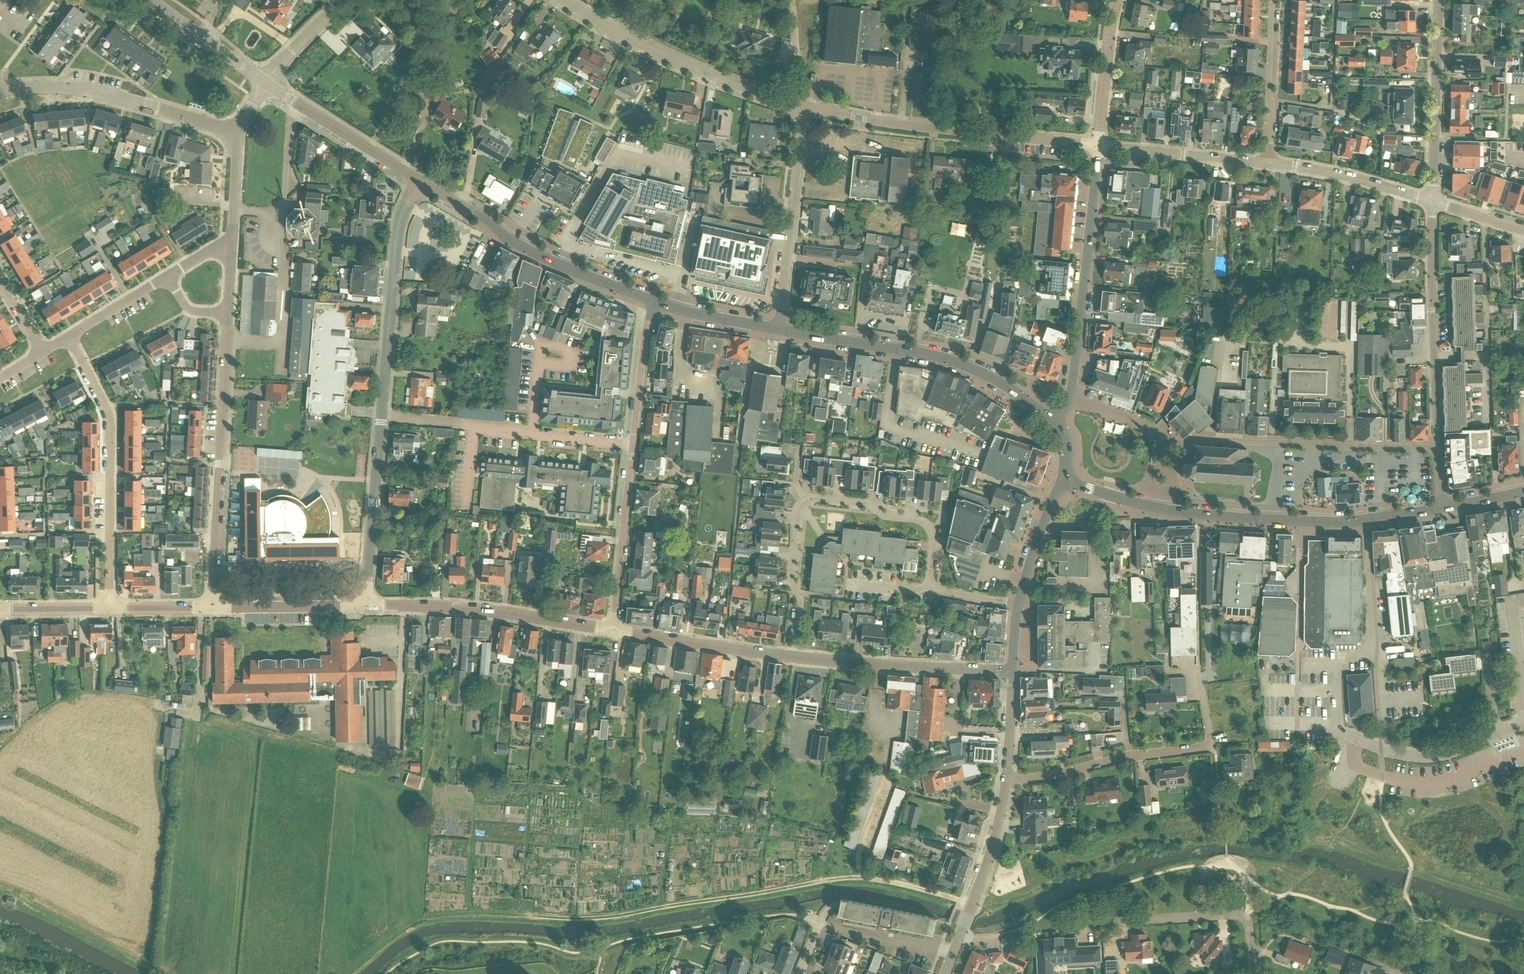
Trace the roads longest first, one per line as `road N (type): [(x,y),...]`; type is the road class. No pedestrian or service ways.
road 1 (residential): [(794,657),(800,596),(791,578),(798,515),(811,499),(866,503),(886,518),(922,522),(932,537),(927,578),(936,590),(1018,603)]
road 2 (residential): [(1098,145),(804,105)]
road 3 (tertiary): [(1053,421),(960,362),(779,329)]
road 4 (residential): [(212,606),(227,313)]
road 5 (tertiary): [(1442,508),(1339,521),(1152,507)]
road 6 (residential): [(109,608),(109,421),(70,337)]
road 7 (residential): [(1438,447),(1162,442)]
road 8 (tertiary): [(656,302),(555,265),(418,181)]
road 9 (tertiary): [(1071,399),(1098,145)]
road 10 (residential): [(633,446),(380,414)]
road 11 (tertiary): [(612,631),(501,611),(365,605)]
road 12 (residential): [(1438,447),(1431,201)]
road 13 (residential): [(1252,973),(1249,927),(1237,914),(1057,924)]
road 14 (residential): [(237,133),(71,88),(0,89)]
road 15 (residential): [(380,414),(396,248),(418,181)]
road 16 (residential): [(779,329),(804,105)]
road 17 (tertiary): [(1013,673),(794,657)]
road 18 (residential): [(1007,779),(1210,745)]
road 19 (residential): [(1431,201),(1439,0)]
road 20 (unclassified): [(1333,728),(1427,758),(1523,725)]
road 21 (residential): [(365,605),(380,414)]
road 22 (residential): [(804,105),(736,86),(630,38)]
road 23 (residential): [(633,446),(612,631)]
road 24 (tertiary): [(794,657),(612,631)]
road 25 (tertiary): [(418,181),(265,83)]
road 26 (residential): [(953,952),(1007,779)]
road 27 (residential): [(1267,163),(1098,145)]
road 28 (residential): [(1431,201),(1267,163)]
road 29 (residential): [(1267,163),(1275,0)]
road 30 (tertiary): [(365,605),(212,606)]
road 31 (tertiary): [(1098,145),(1116,0)]
road 32 (residential): [(656,302),(633,446)]
road 33 (tertiary): [(265,83),(150,0)]
road 34 (residential): [(819,922),(953,952)]
road 35 (tertiary): [(1018,603),(1063,480)]
road 36 (tertiary): [(779,329),(656,302)]

